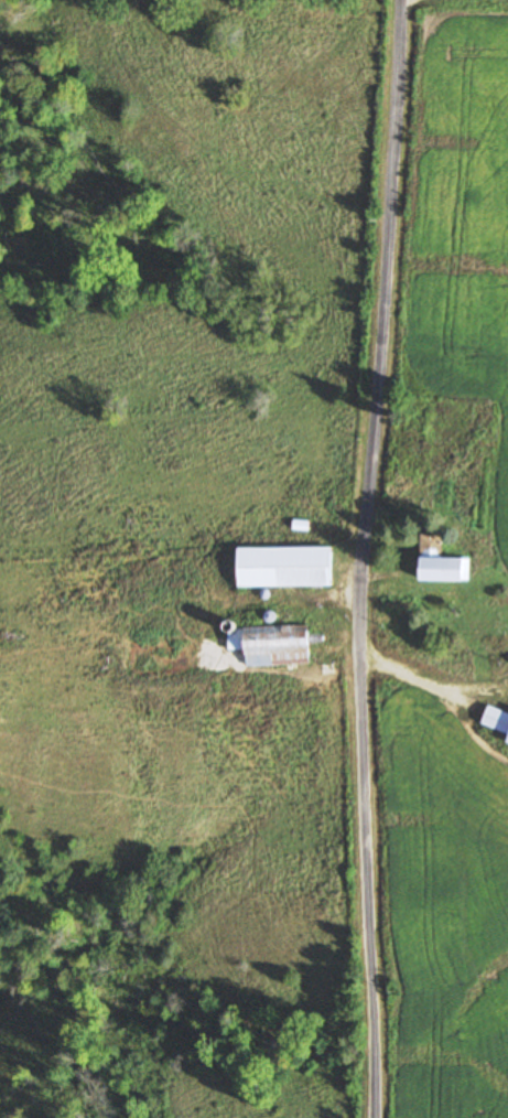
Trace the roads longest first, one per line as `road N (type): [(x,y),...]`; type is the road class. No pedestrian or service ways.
road 1 (residential): [(371,1117),(364,610),(402,0)]

